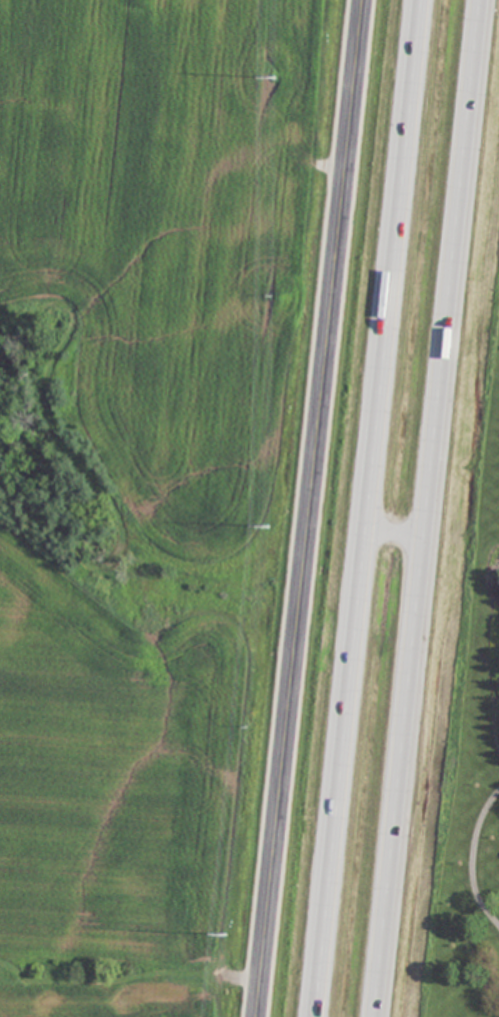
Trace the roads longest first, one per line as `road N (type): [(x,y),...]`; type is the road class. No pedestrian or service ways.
road 1 (motorway): [(421,0),(315,1016)]
road 2 (motorway): [(383,1016),(489,0)]
road 3 (secondary): [(256,1016),(362,0)]

